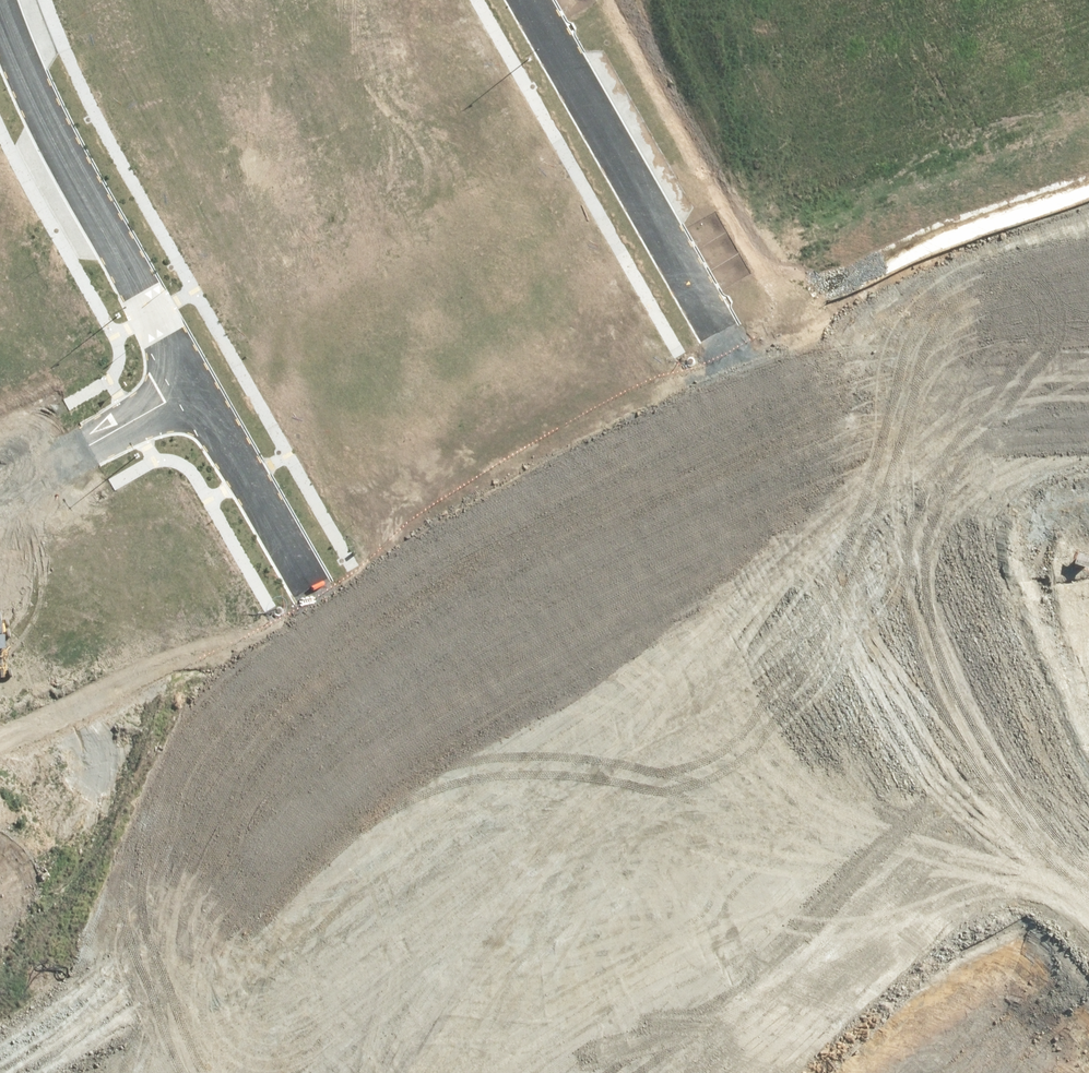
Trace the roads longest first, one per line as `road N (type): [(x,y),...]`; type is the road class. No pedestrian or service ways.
road 1 (residential): [(528,0),(880,606)]
road 2 (residential): [(192,386),(476,855)]
road 3 (tertiary): [(880,606),(476,855)]
road 4 (residential): [(0,10),(33,90),(192,386)]
road 5 (tertiary): [(476,855),(143,1072)]
road 6 (tertiary): [(1088,457),(880,606)]
road 7 (residential): [(0,490),(192,386)]
road 8 (unknown): [(943,699),(1088,855)]

